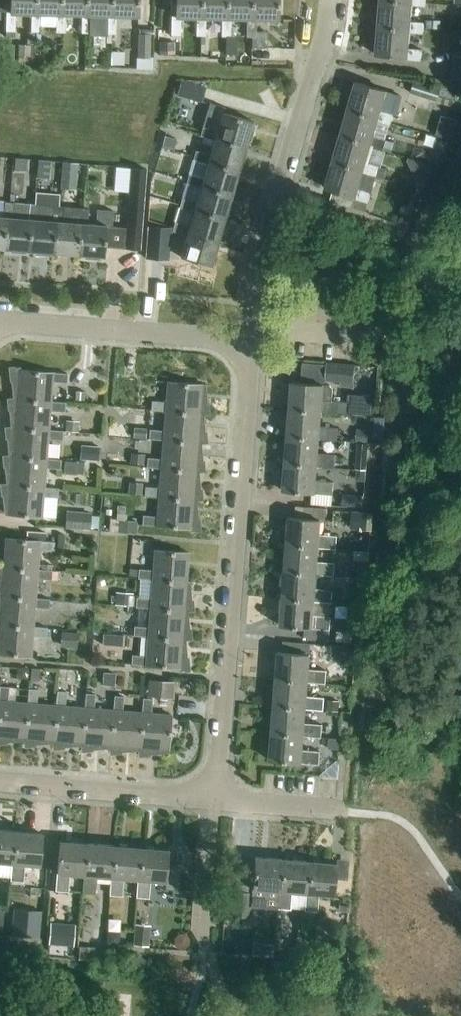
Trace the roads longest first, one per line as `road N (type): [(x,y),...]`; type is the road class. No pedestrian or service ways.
road 1 (residential): [(213,798),(247,344)]
road 2 (residential): [(247,344),(267,195),(324,41),(331,0)]
road 3 (residential): [(247,344),(0,323)]
road 4 (residential): [(228,1015),(204,942),(213,798)]
road 5 (residential): [(213,798),(0,781)]

